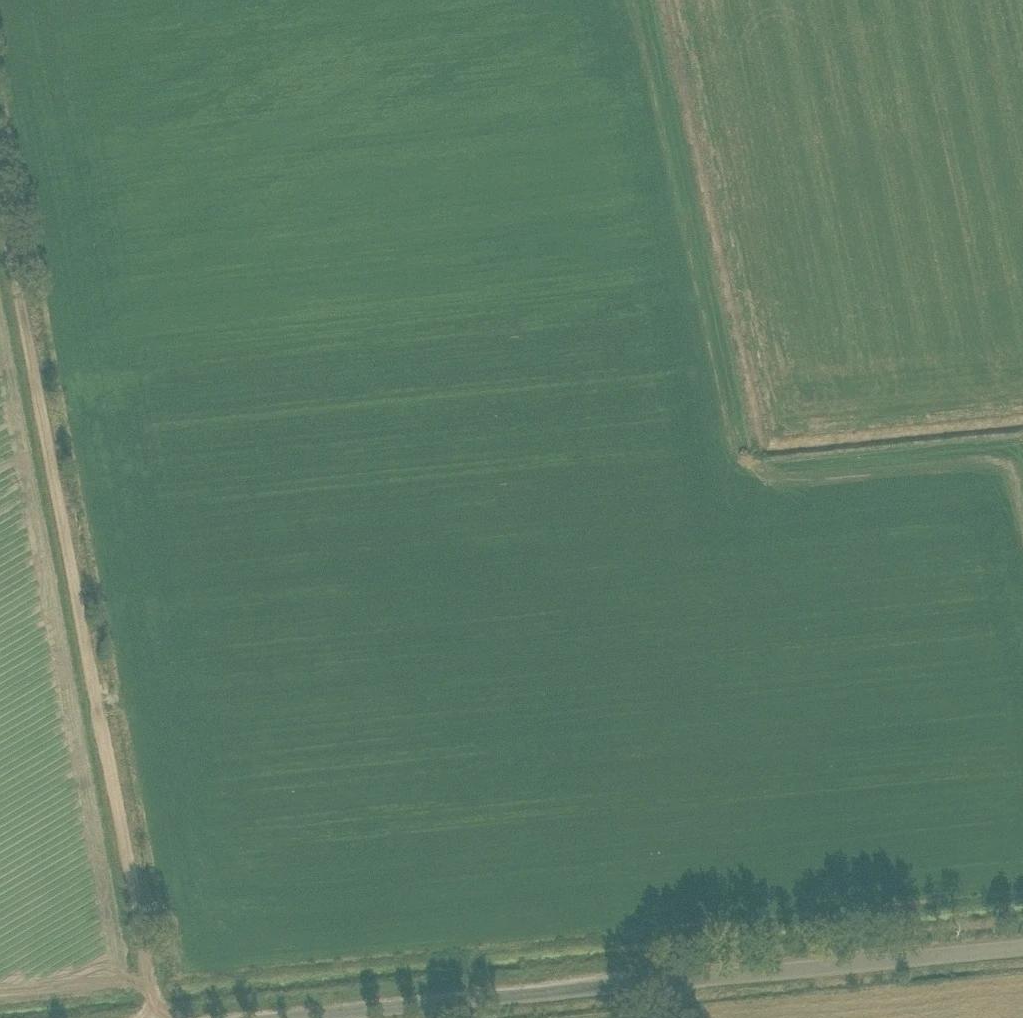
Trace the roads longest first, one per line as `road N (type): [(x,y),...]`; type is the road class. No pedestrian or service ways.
road 1 (track): [(0,205),(160,1017)]
road 2 (unclassified): [(290,1017),(658,983)]
road 3 (unclassified): [(658,983),(1022,947)]

